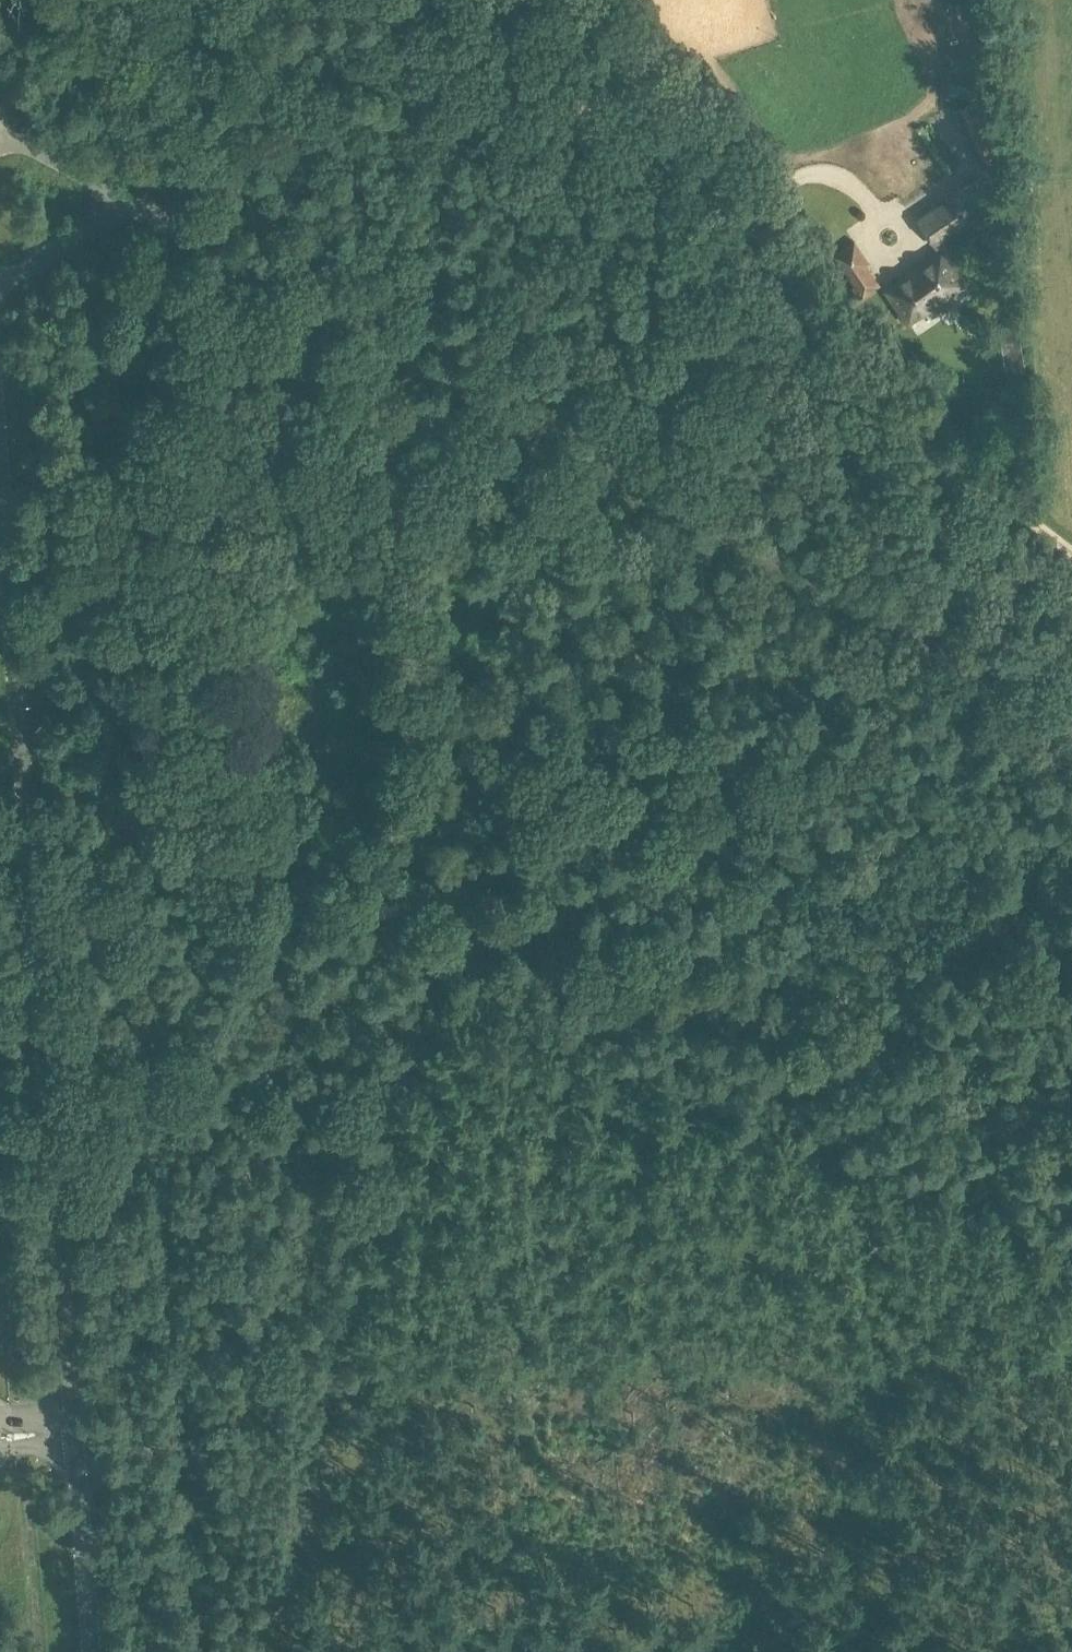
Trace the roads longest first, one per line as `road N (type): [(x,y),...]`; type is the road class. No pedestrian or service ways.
road 1 (unclassified): [(92,1651),(0,439)]
road 2 (track): [(576,0),(851,357),(1071,536)]
road 3 (unclassified): [(534,431),(131,206)]
road 4 (unclassified): [(131,206),(0,125)]
road 5 (unclassified): [(0,285),(131,206)]

